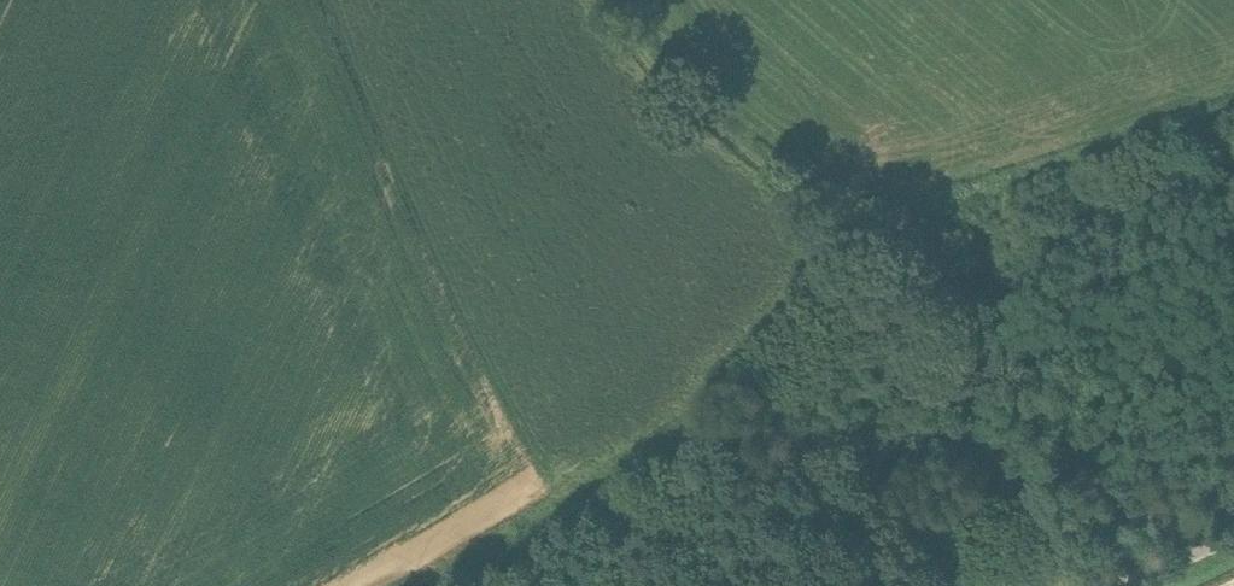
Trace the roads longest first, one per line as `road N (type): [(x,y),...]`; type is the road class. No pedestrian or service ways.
road 1 (track): [(655,452),(694,419),(824,246),(1000,180)]
road 2 (track): [(823,223),(981,381),(1024,457),(1079,585)]

